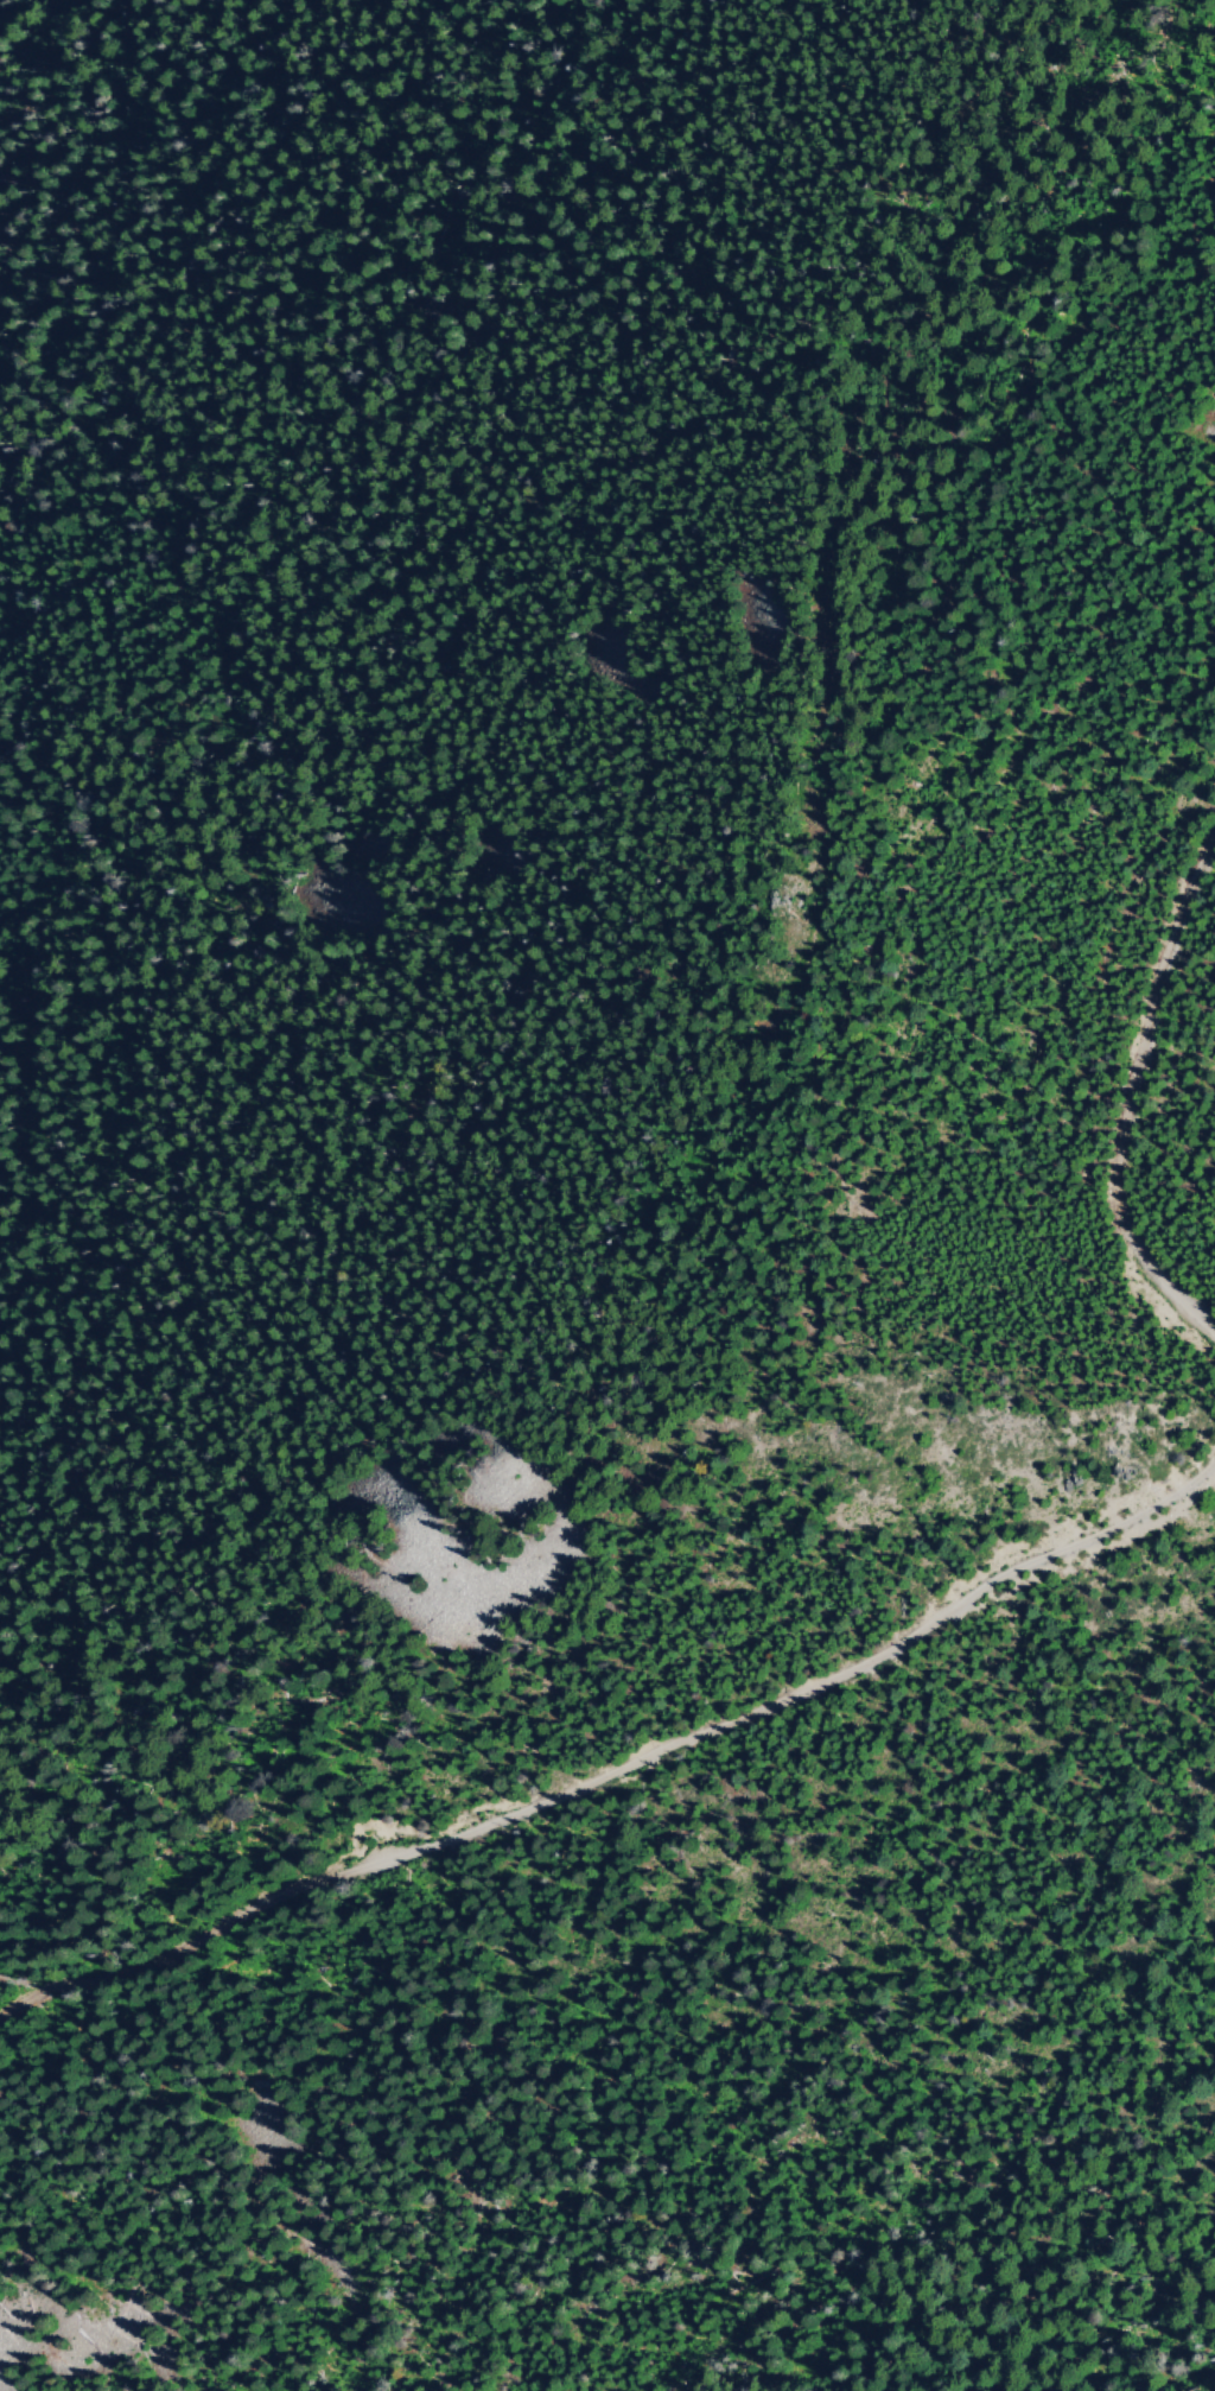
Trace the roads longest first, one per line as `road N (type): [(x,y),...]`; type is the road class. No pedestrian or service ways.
road 1 (track): [(0,2031),(50,1990),(158,1965),(276,1897),(457,1834),(863,1663),(994,1579),(1156,1503),(1214,1459)]
road 2 (track): [(1214,1339),(1130,1229),(1121,1200),(1127,1122),(1157,983),(1214,827)]

